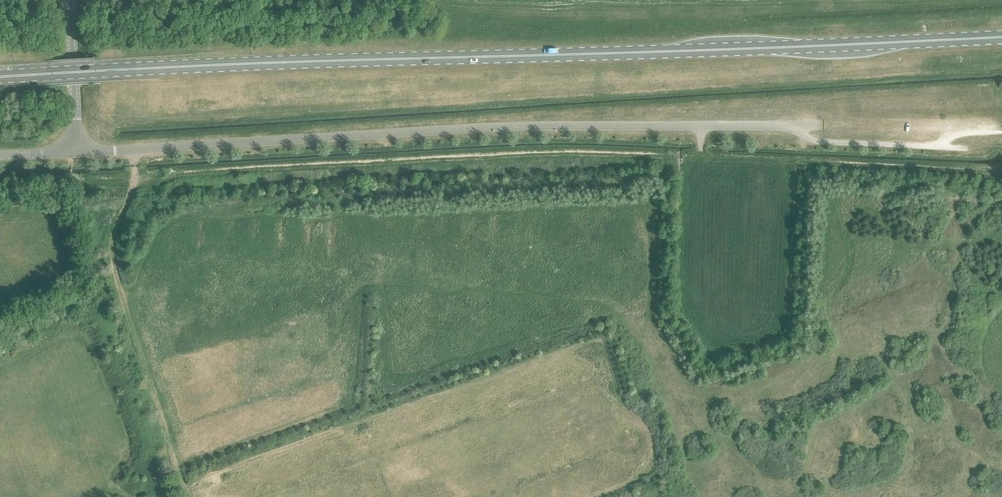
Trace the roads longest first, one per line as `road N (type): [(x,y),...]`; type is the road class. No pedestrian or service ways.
road 1 (primary): [(0,77),(1001,37)]
road 2 (unclassified): [(77,153),(512,127),(791,125),(814,142),(943,147)]
road 3 (unclassified): [(77,153),(70,0)]

